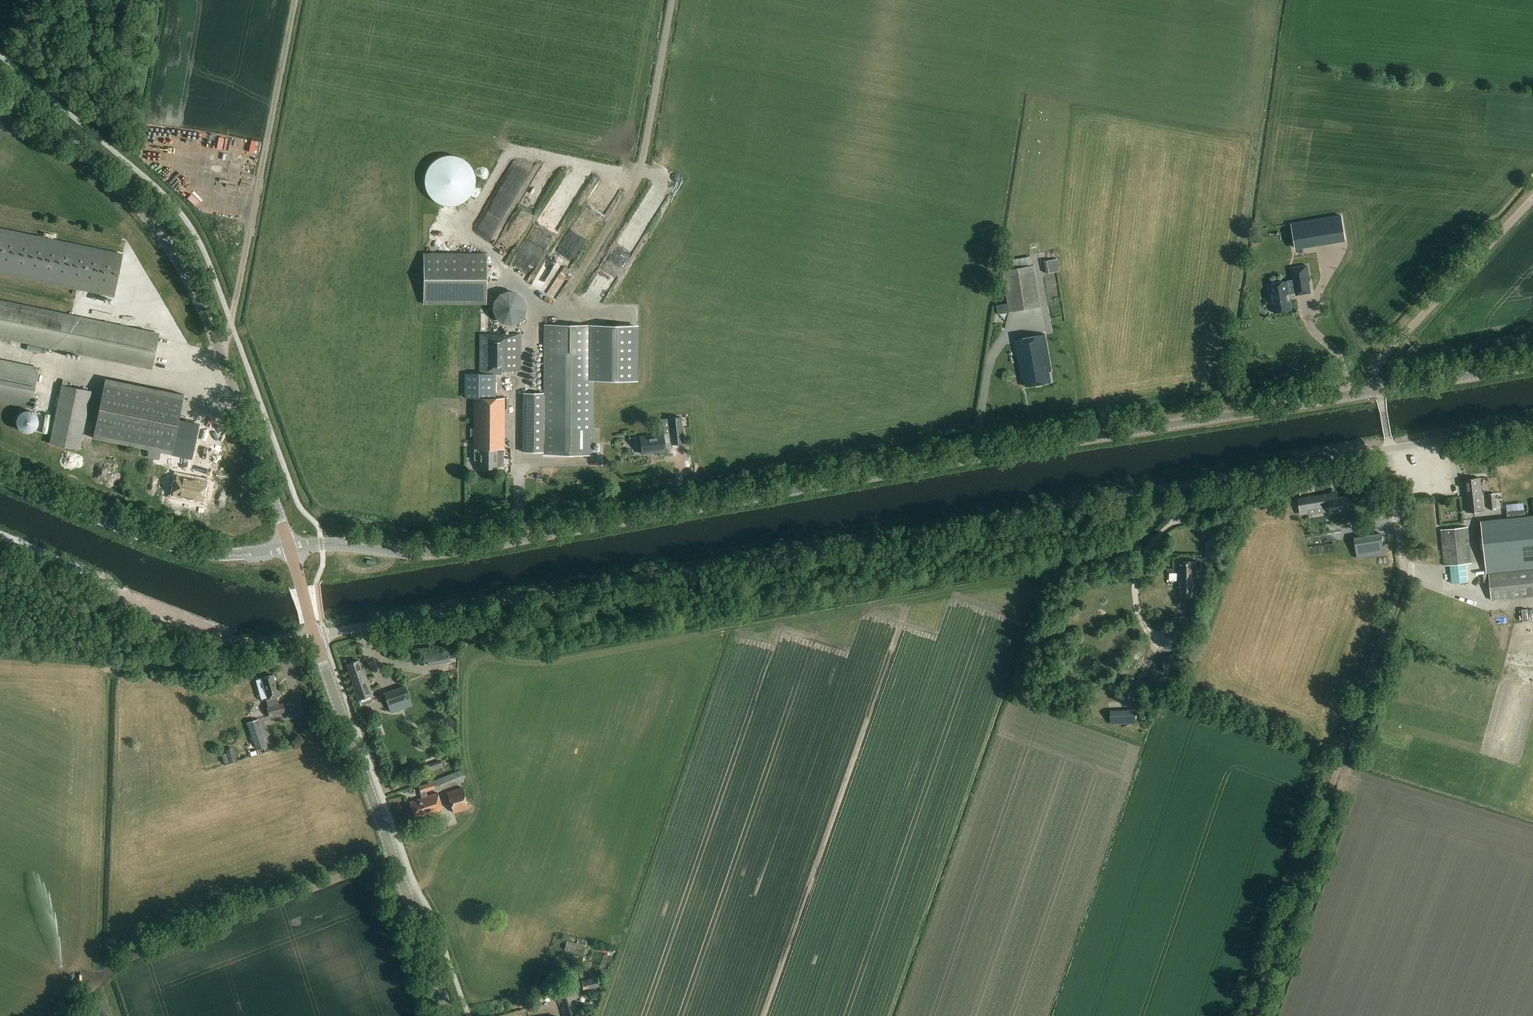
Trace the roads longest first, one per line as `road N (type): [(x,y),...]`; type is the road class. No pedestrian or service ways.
road 1 (unclassified): [(1532,423),(313,635)]
road 2 (tertiary): [(1379,391),(440,553),(340,543),(290,547)]
road 3 (track): [(1249,1015),(1401,577),(1389,448)]
road 4 (tertiary): [(290,547),(224,359),(170,247),(114,179),(0,80)]
road 5 (tertiary): [(449,1015),(313,635)]
road 6 (track): [(60,1015),(140,945),(402,850)]
road 7 (track): [(224,359),(296,0)]
road 8 (unclassified): [(0,536),(239,642),(313,635)]
road 9 (tertiary): [(290,547),(205,555),(0,476)]
road 10 (track): [(1379,391),(1382,358),(1532,197)]
road 11 (track): [(1183,484),(1176,520),(1156,538),(1135,579),(1140,619),(1162,641)]
road 12 (track): [(642,165),(671,0)]
road 13 (tertiary): [(1532,365),(1379,391)]

